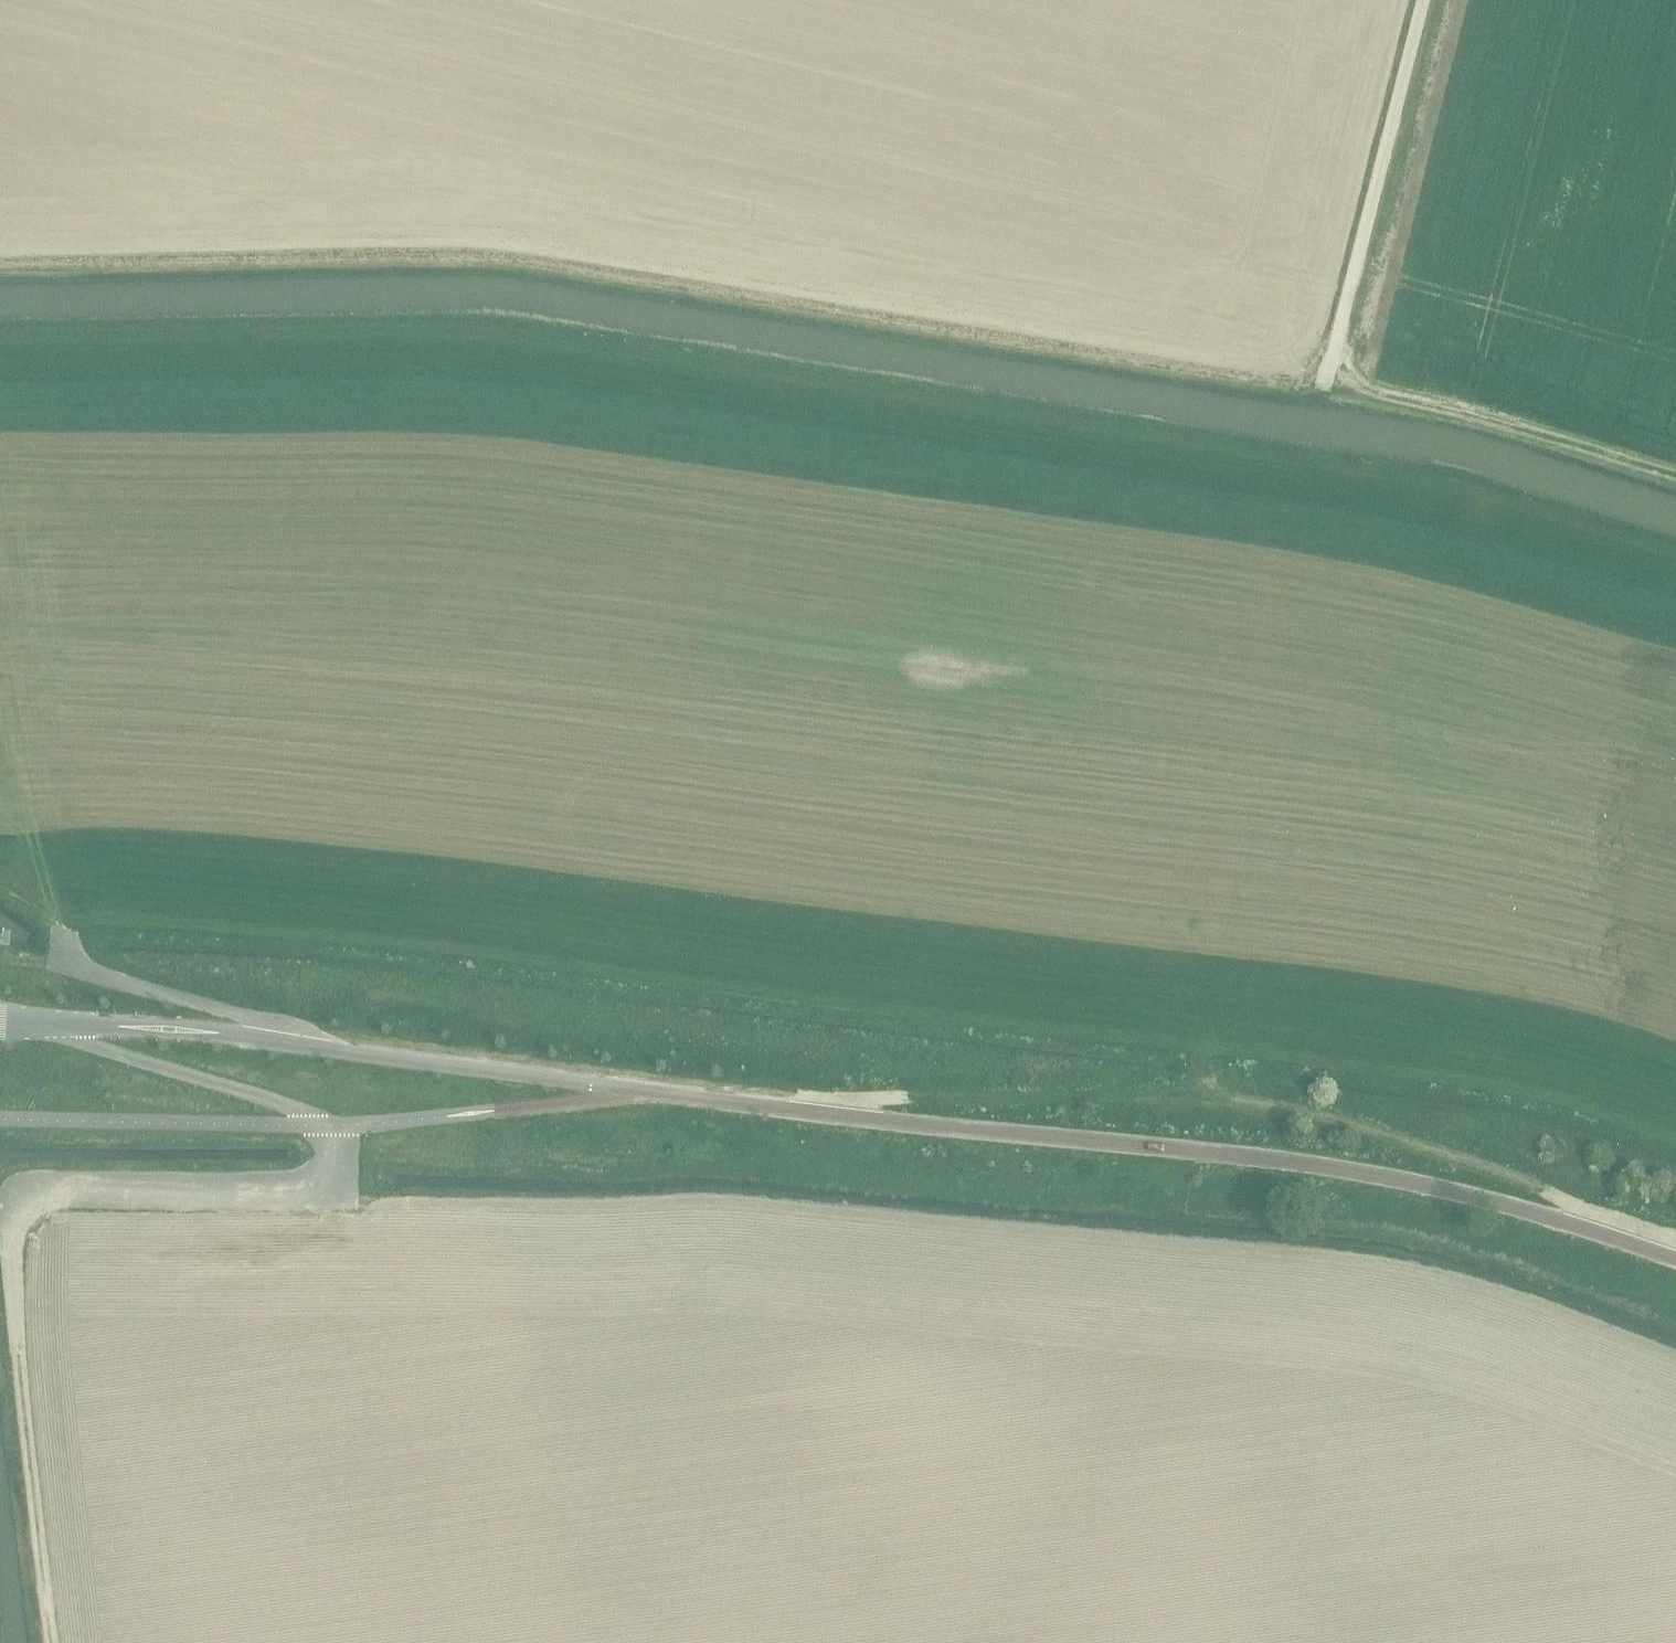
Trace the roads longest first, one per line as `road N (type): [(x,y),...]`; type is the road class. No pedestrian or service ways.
road 1 (unclassified): [(1675,1258),(1467,1196),(1266,1158),(800,1112),(206,1032),(0,1020)]
road 2 (track): [(54,1642),(17,1353),(8,1230),(17,1201),(33,1191),(305,1188),(323,1181),(333,1152),(319,1124),(290,1107),(43,1022)]
road 3 (track): [(1607,1234),(1561,1199),(1486,1168),(1320,1118),(1132,1097),(882,1099),(800,1112)]
road 4 (track): [(1309,376),(1325,381),(1423,0)]
road 5 (track): [(66,925),(65,955),(89,971),(264,1020),(310,1046)]

